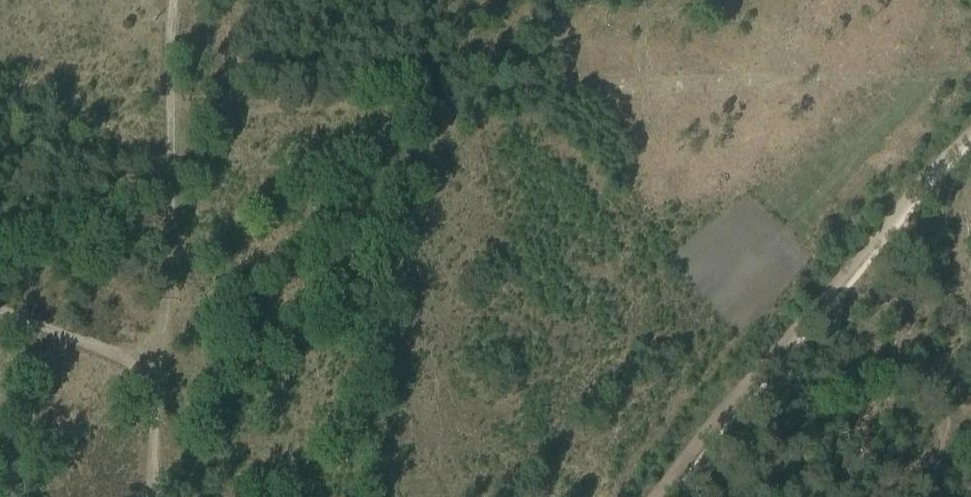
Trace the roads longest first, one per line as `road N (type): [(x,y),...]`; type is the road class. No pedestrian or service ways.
road 1 (track): [(659,496),(924,173),(970,129)]

